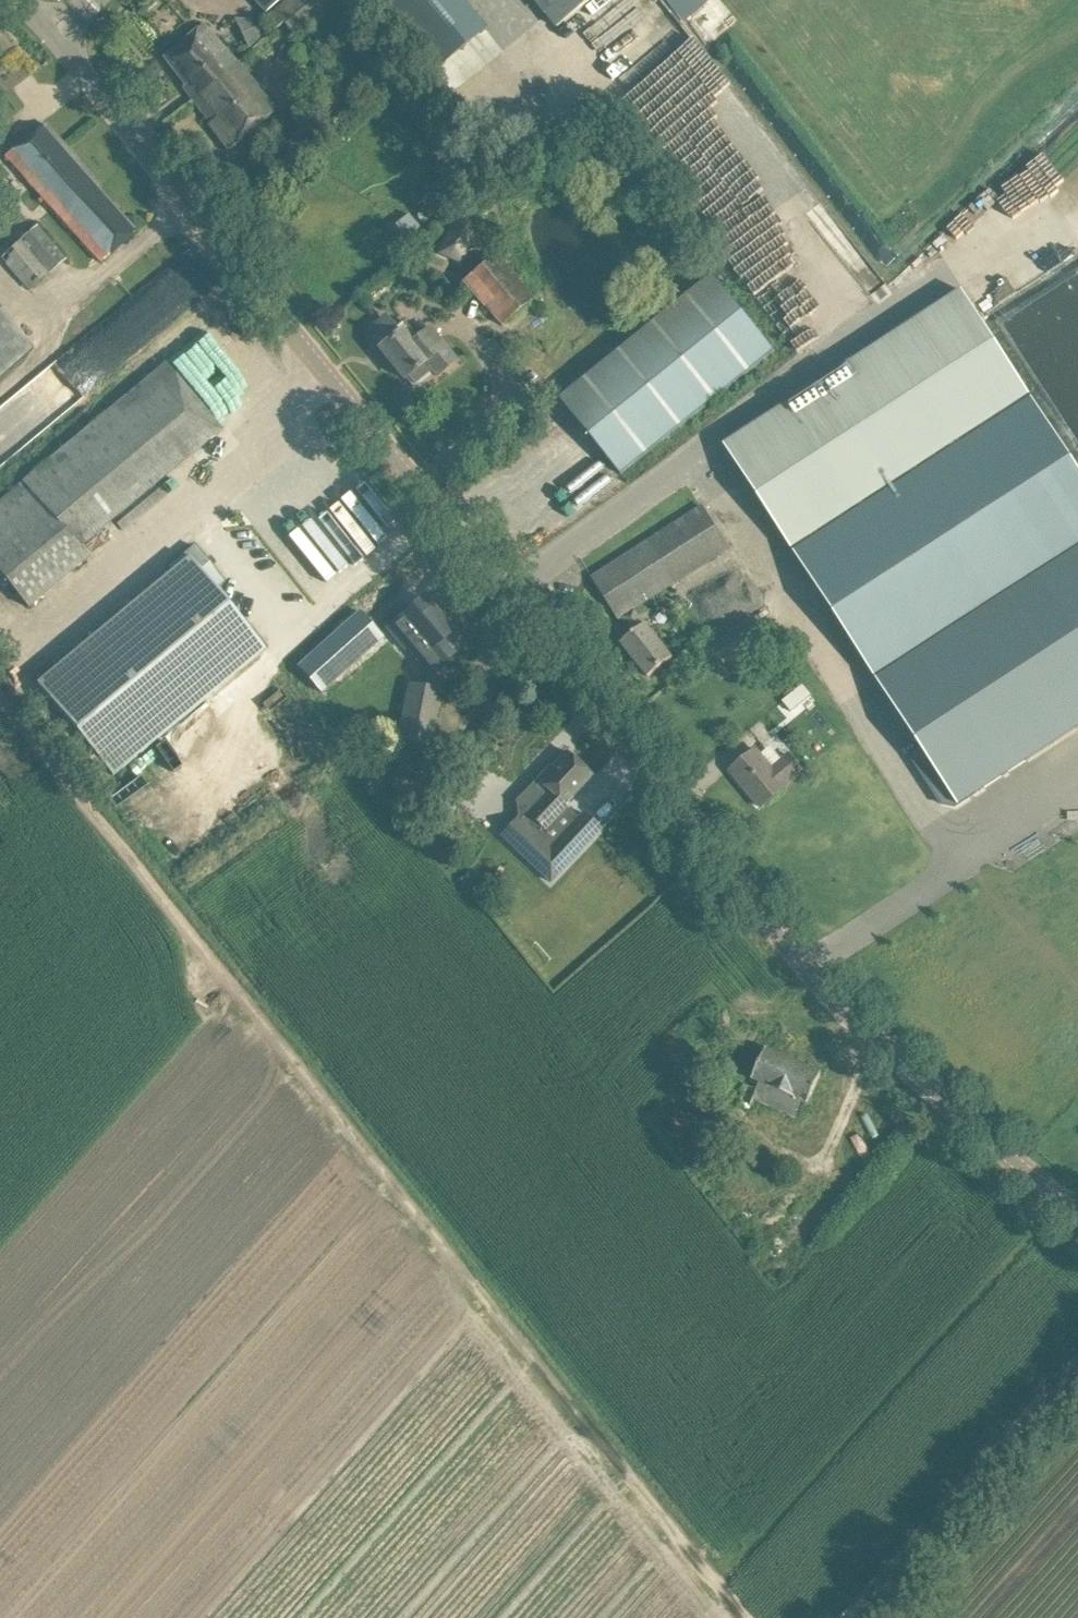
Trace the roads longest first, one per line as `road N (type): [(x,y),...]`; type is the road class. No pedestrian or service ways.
road 1 (unclassified): [(1077,1214),(830,991),(55,36)]

